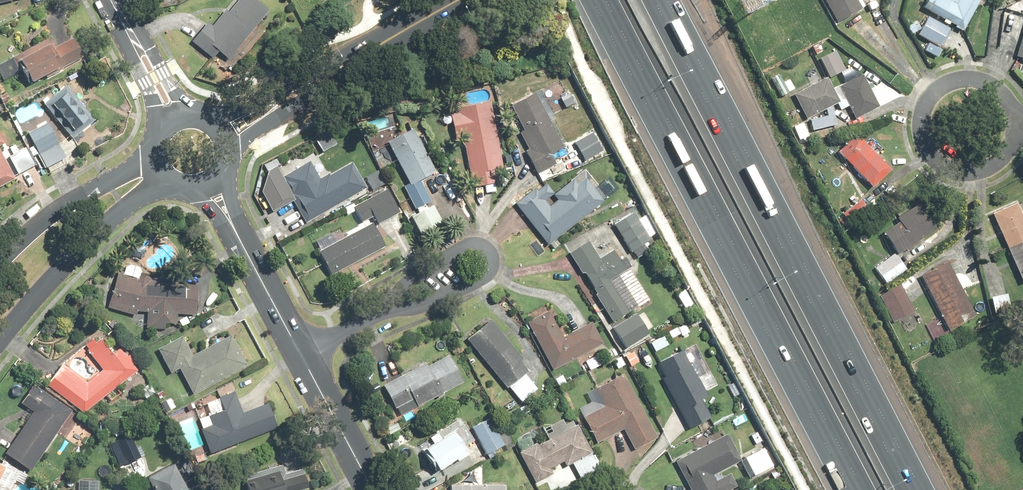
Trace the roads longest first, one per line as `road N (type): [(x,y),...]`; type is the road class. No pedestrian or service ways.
road 1 (motorway): [(651,0),(913,489)]
road 2 (motorway): [(858,489),(611,0)]
road 3 (tertiary): [(175,188),(148,195),(91,239),(0,343)]
road 4 (residential): [(1016,128),(1003,157),(975,172),(931,154),(921,123),(931,95),(956,79),(986,80)]
road 5 (residential): [(382,309),(458,249),(489,247),(492,269),(479,282),(420,302)]
road 6 (tertiary): [(0,269),(58,210),(149,157)]
road 7 (secondary): [(462,0),(326,76)]
road 8 (tertiary): [(301,355),(373,489)]
road 9 (tertiary): [(241,241),(301,355)]
road 10 (secondary): [(326,76),(231,157)]

